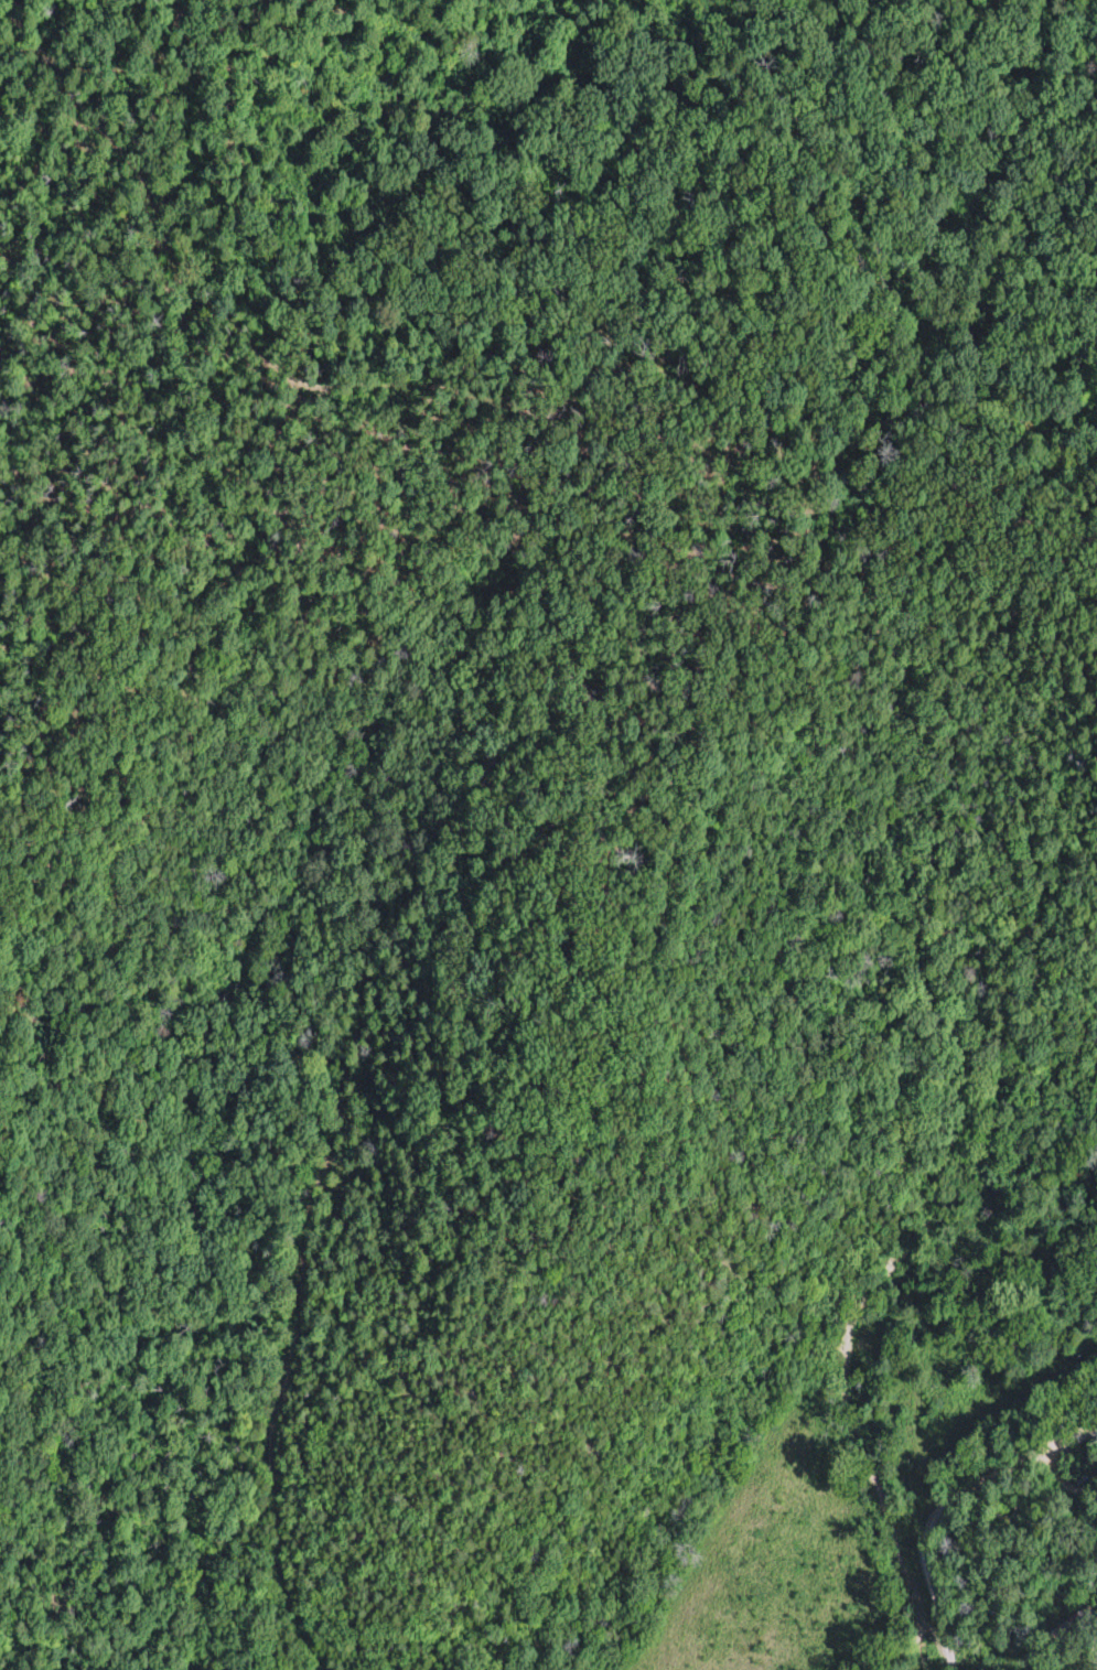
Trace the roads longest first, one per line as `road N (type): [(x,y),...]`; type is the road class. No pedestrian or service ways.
road 1 (residential): [(957,1669),(946,1511),(1096,1450)]

